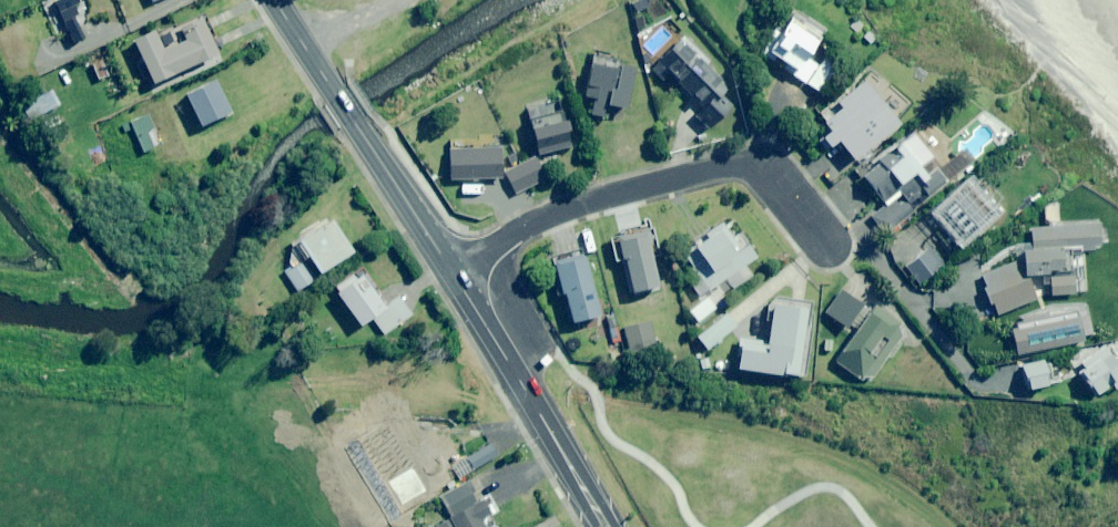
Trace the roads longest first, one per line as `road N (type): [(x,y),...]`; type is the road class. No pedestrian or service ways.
road 1 (residential): [(453,274),(552,215),(736,164),(769,171),(834,251)]
road 2 (secondary): [(453,274),(275,0)]
road 3 (secondary): [(605,526),(453,274)]

